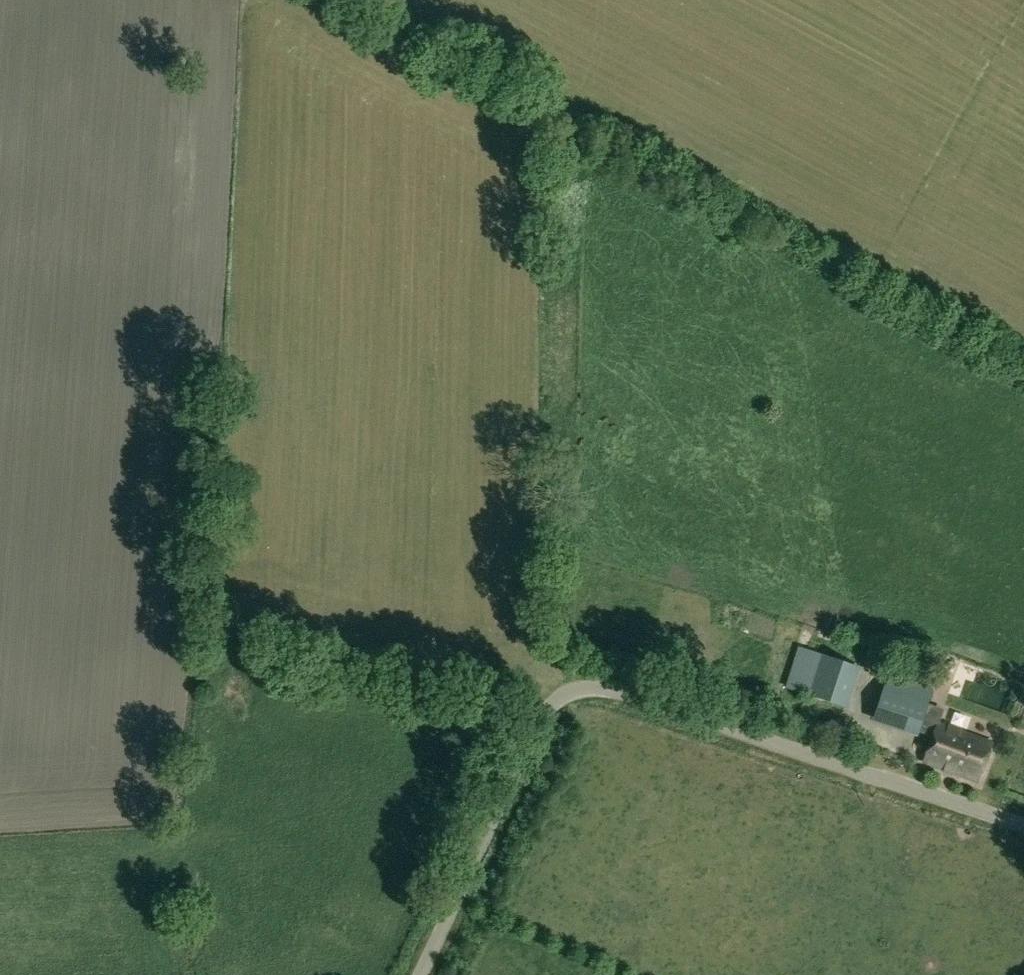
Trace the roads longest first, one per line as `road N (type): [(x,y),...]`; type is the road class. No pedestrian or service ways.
road 1 (unclassified): [(419,974),(543,716),(577,690),(620,693),(1023,827)]

